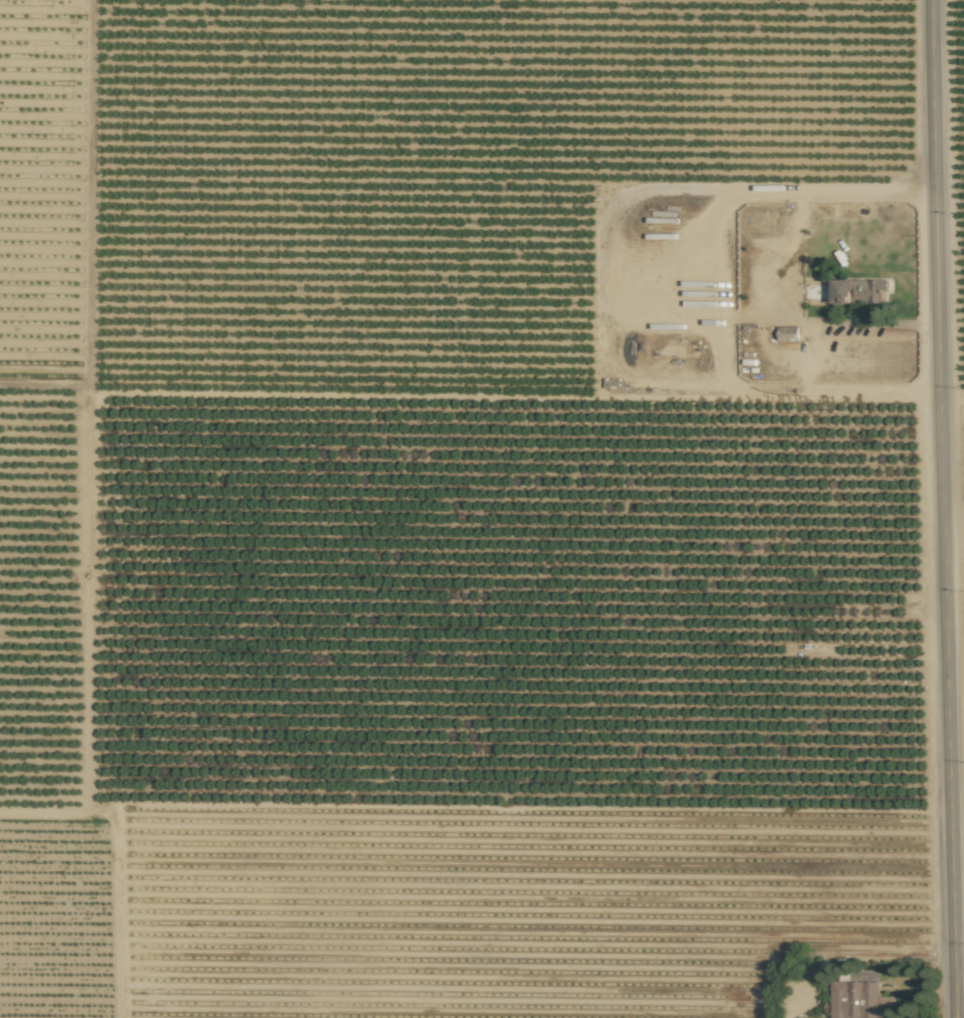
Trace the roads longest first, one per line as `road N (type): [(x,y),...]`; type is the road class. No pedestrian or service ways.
road 1 (secondary): [(931,0),(955,1017)]

